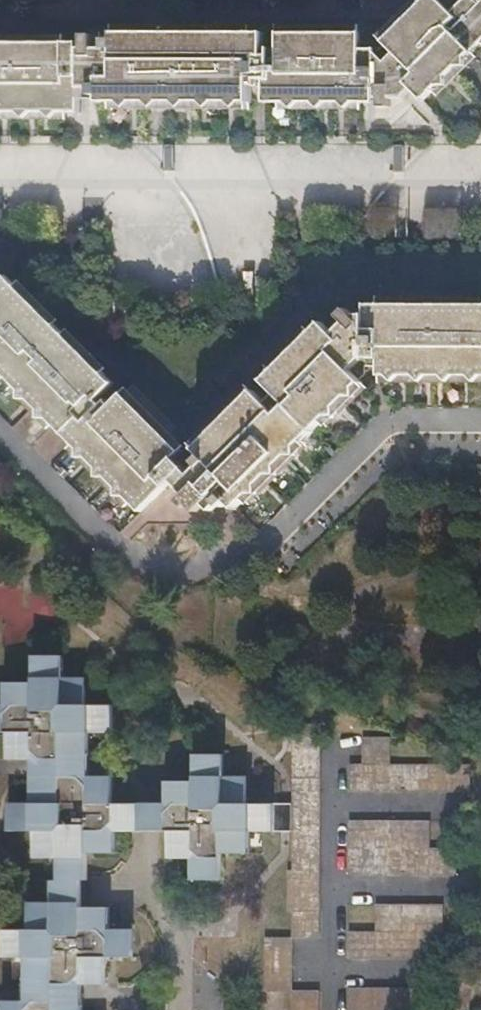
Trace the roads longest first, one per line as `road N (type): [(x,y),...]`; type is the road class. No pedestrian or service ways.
road 1 (residential): [(0,432),(117,547),(150,564),(187,568),(227,559),(278,530),(387,420),(480,421)]
road 2 (residential): [(333,1009),(332,740)]
road 3 (residential): [(185,1009),(175,928),(142,892)]

